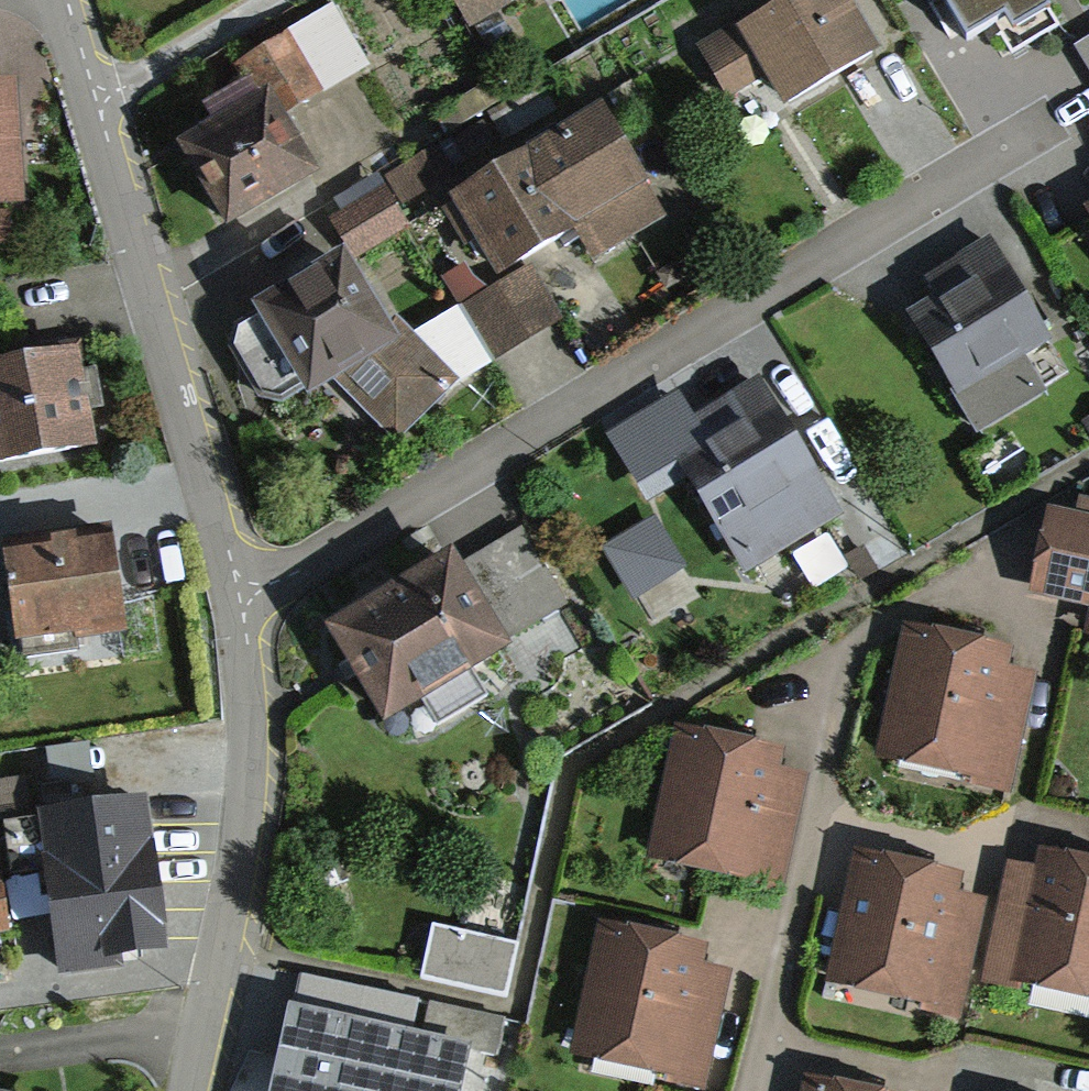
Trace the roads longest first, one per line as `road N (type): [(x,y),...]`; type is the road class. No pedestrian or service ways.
road 1 (residential): [(67,0),(248,654),(227,937),(191,1090)]

